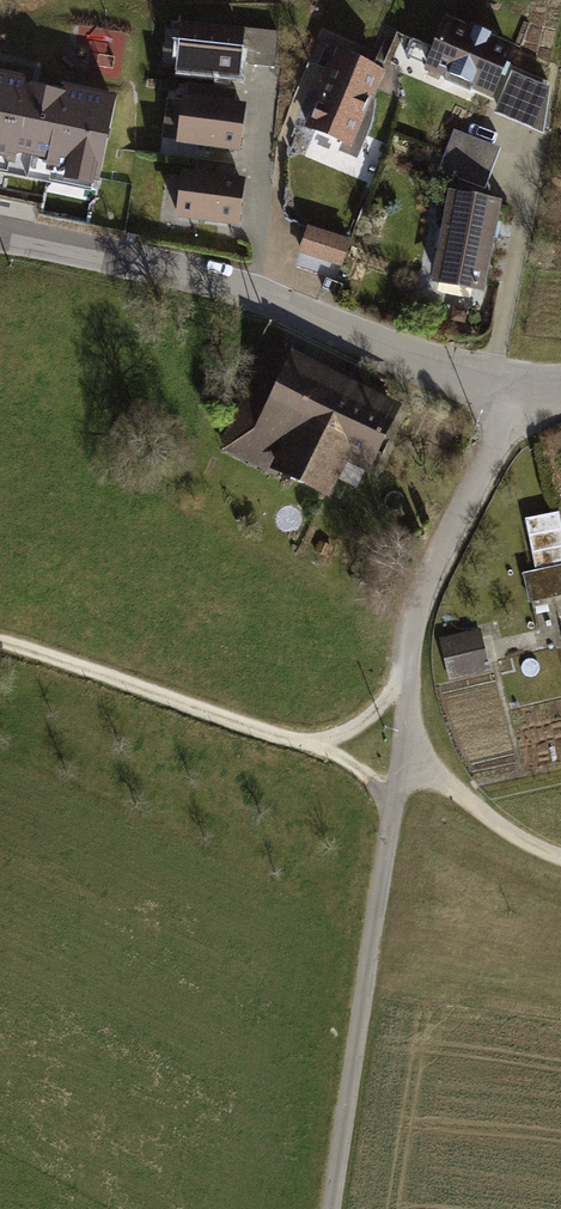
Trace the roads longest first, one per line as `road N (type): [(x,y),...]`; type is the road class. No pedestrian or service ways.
road 1 (residential): [(524,393),(456,505),(415,614),(331,1208)]
road 2 (residential): [(0,236),(212,286),(524,393)]
road 3 (track): [(0,648),(313,745),(353,769),(391,823)]
road 4 (track): [(398,753),(560,858)]

